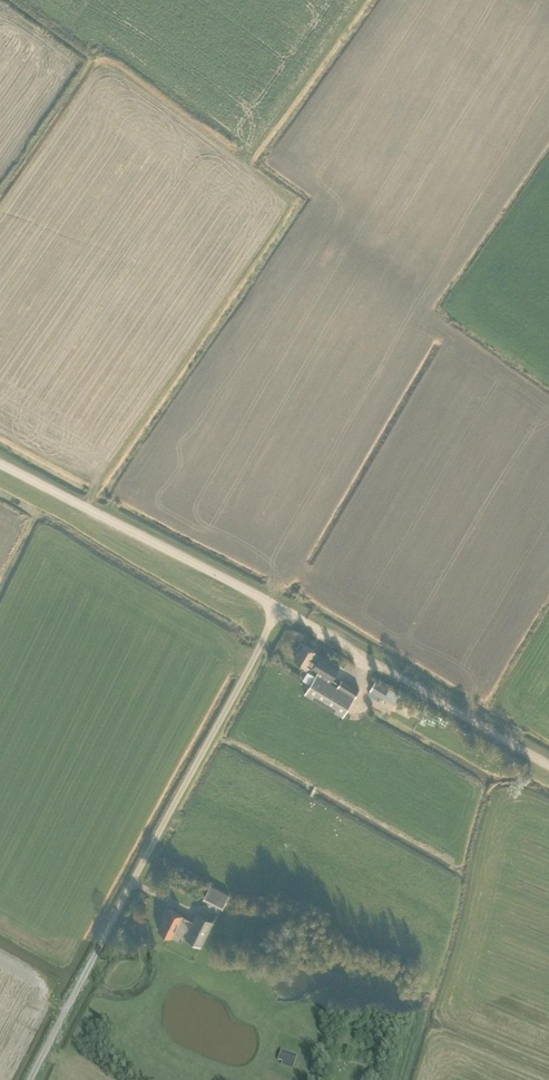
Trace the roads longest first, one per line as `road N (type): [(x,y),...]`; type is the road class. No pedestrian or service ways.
road 1 (unclassified): [(95,952),(278,607)]
road 2 (unclassified): [(278,607),(0,463)]
road 3 (unclassified): [(548,764),(278,607)]
road 4 (track): [(29,1079),(95,952)]

